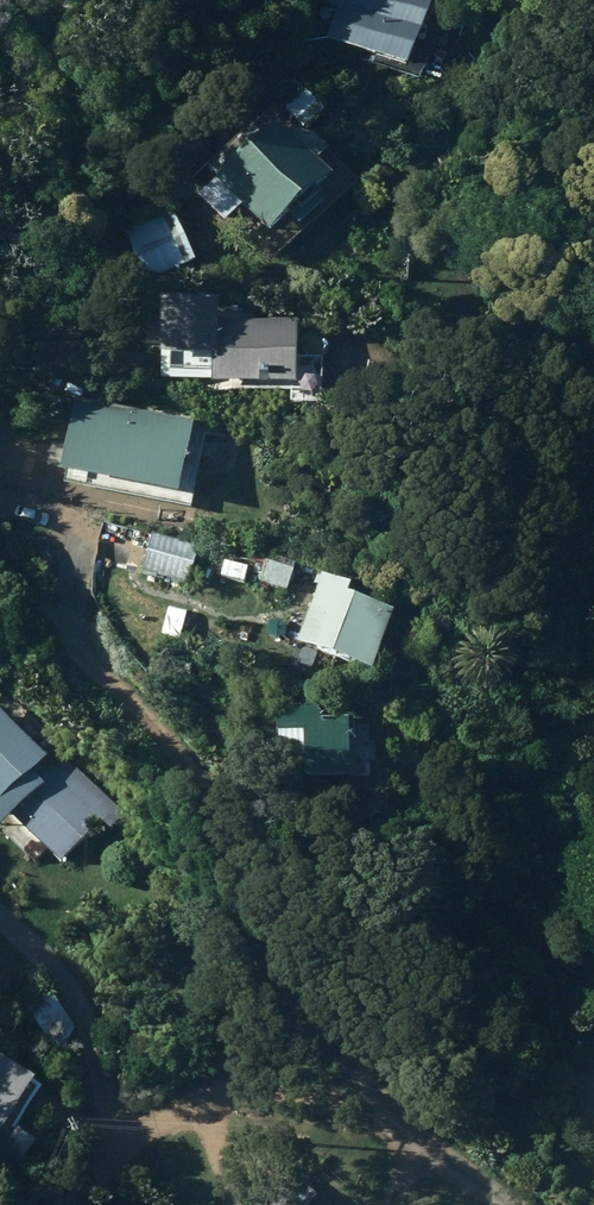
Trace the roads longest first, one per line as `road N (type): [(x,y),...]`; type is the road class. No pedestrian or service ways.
road 1 (unclassified): [(424,1144),(356,1086),(284,979),(234,836),(172,741),(0,567)]
road 2 (unclassified): [(0,416),(89,262),(164,108),(241,0)]
road 3 (unclassified): [(424,1144),(296,1094),(210,1089),(140,1124),(83,1204)]

